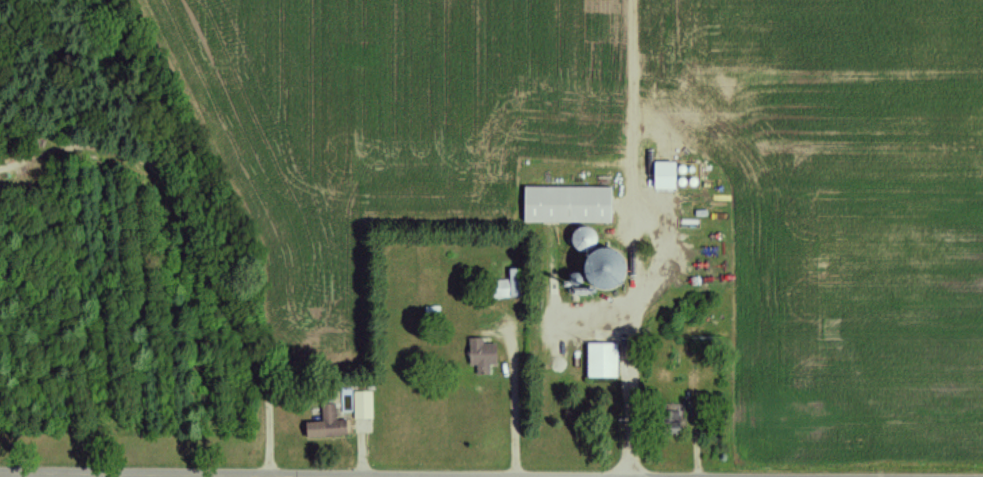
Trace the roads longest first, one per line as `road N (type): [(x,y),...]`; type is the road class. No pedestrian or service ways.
road 1 (residential): [(267,476),(0,474)]
road 2 (track): [(633,187),(633,0)]

